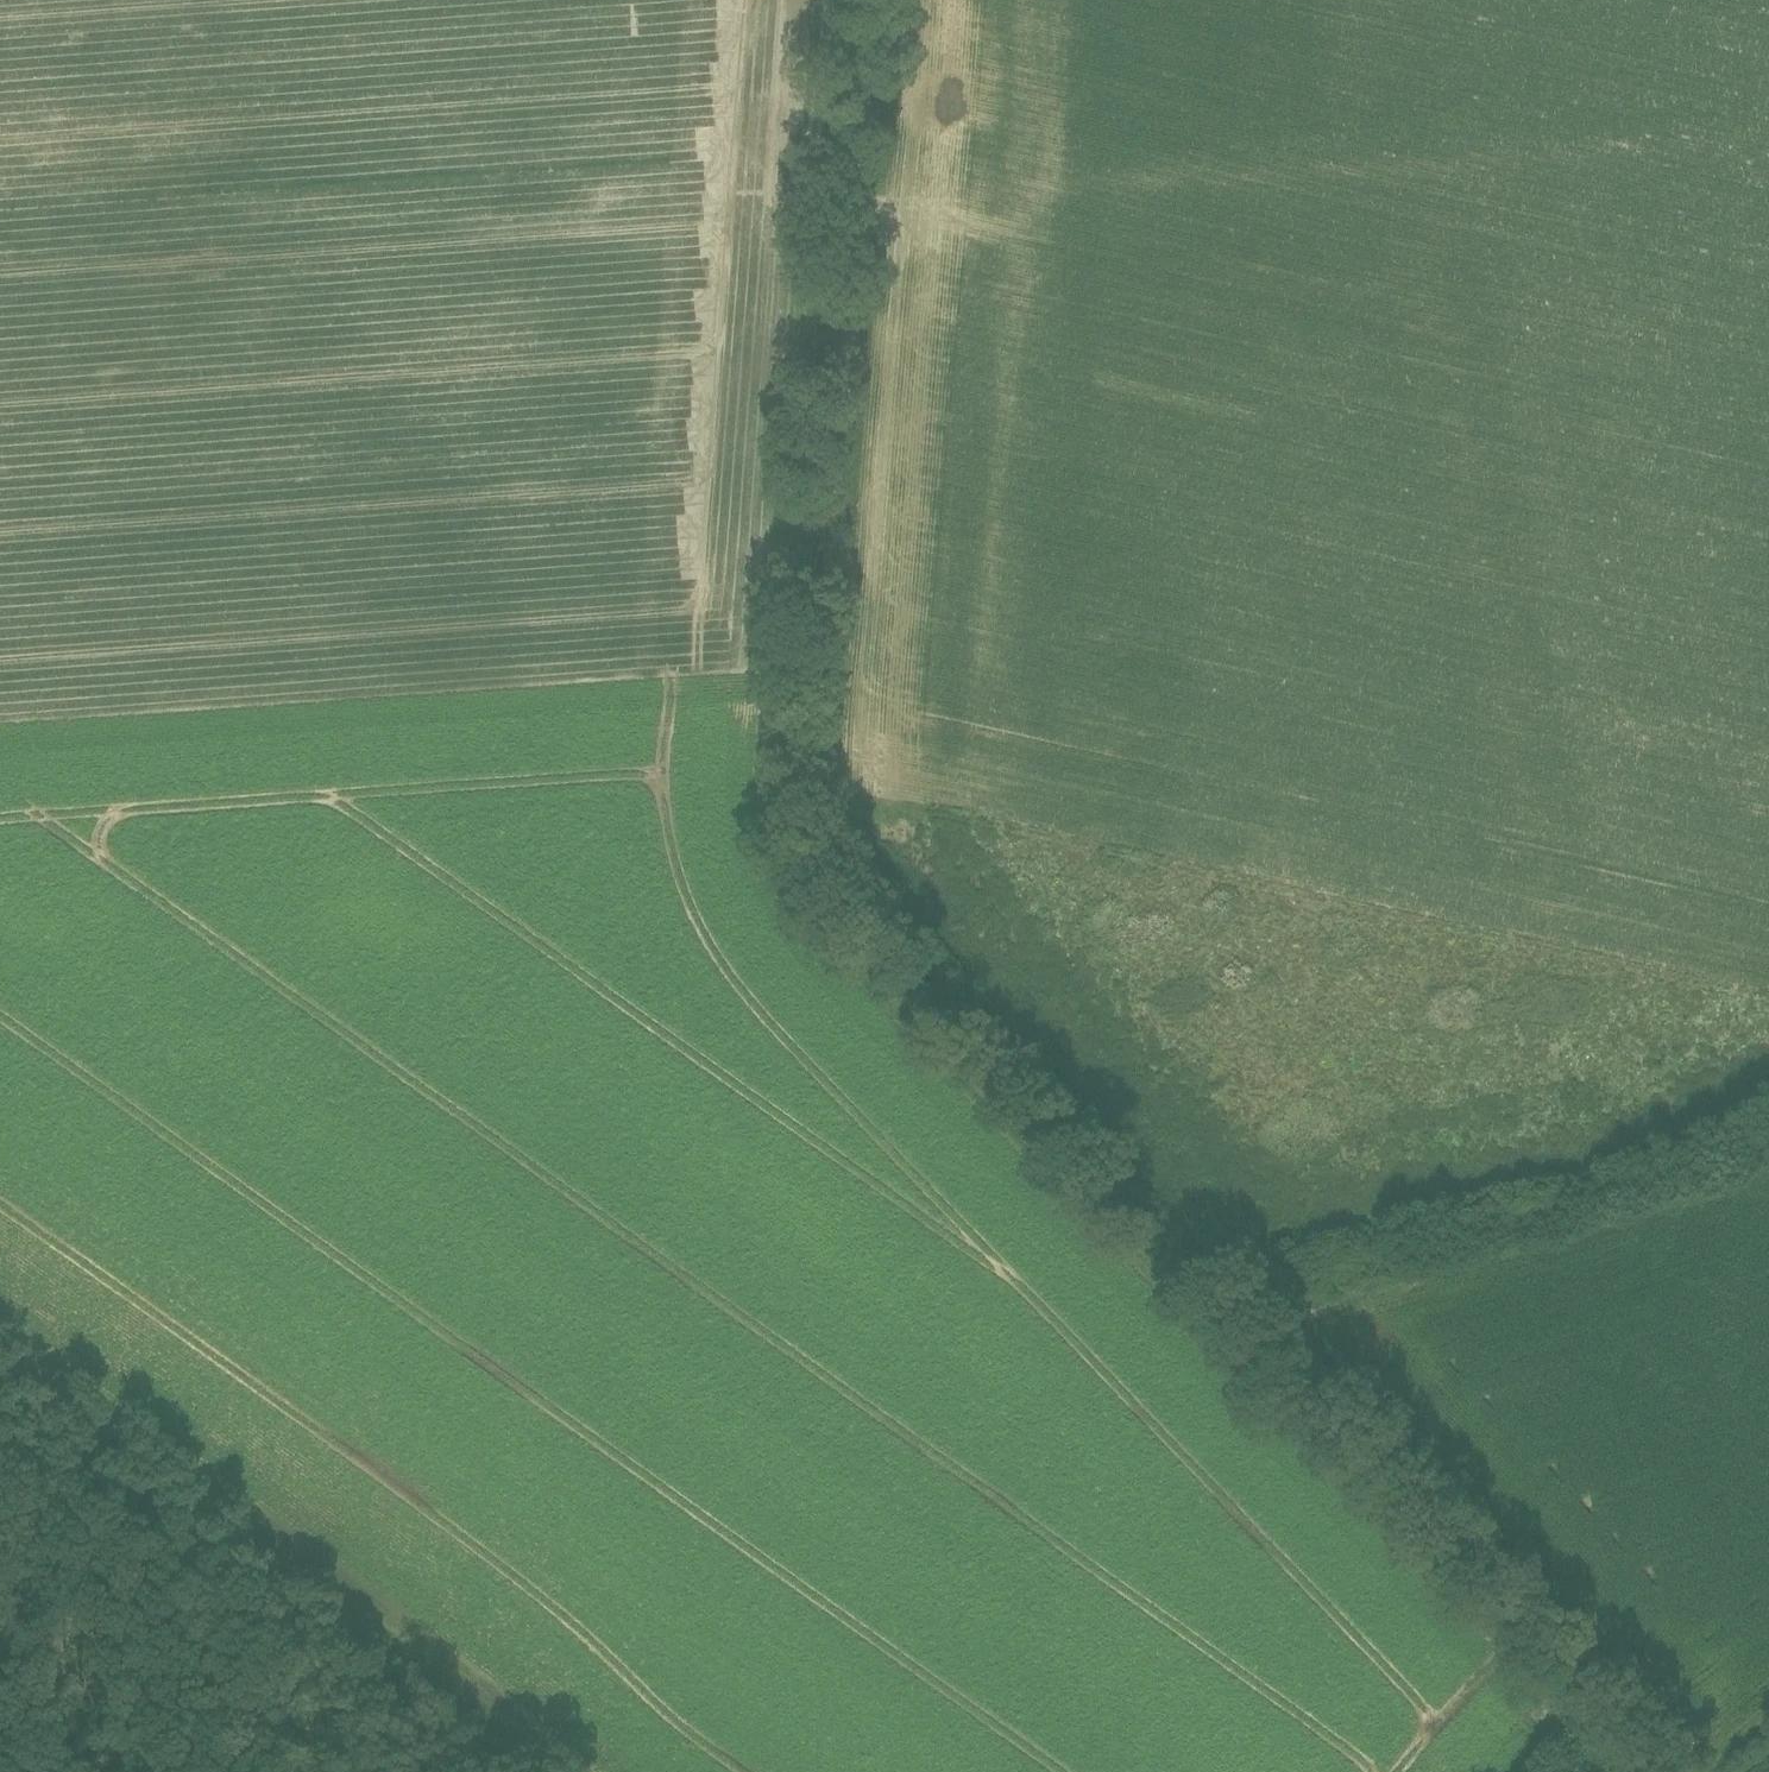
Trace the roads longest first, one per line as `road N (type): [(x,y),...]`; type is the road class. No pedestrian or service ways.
road 1 (track): [(1546,1667),(807,902),(784,849),(767,743),(823,0)]

